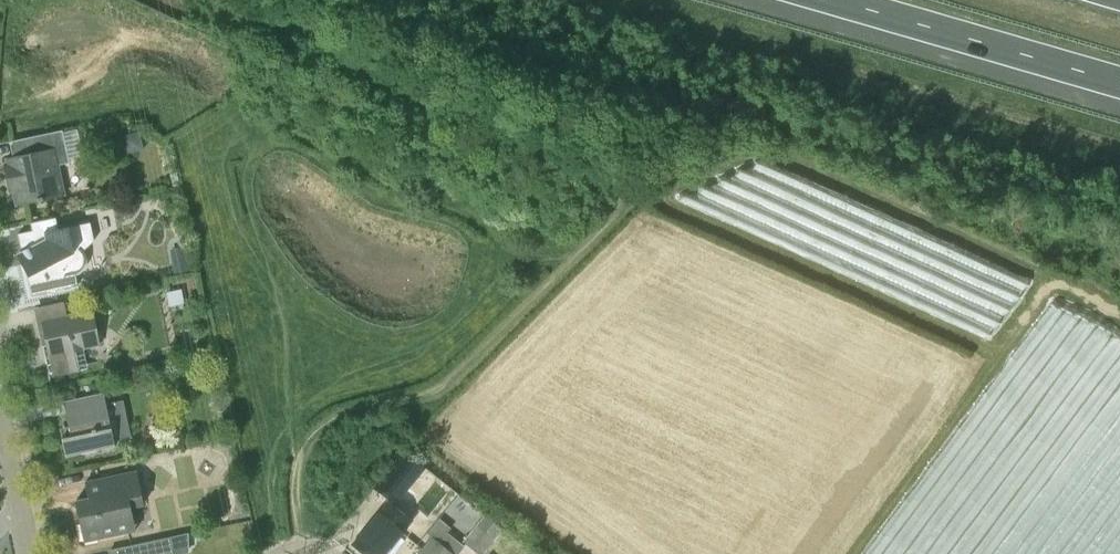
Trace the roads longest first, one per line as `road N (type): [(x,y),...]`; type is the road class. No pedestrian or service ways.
road 1 (motorway): [(815,0),(1119,87)]
road 2 (residential): [(35,553),(0,399)]

